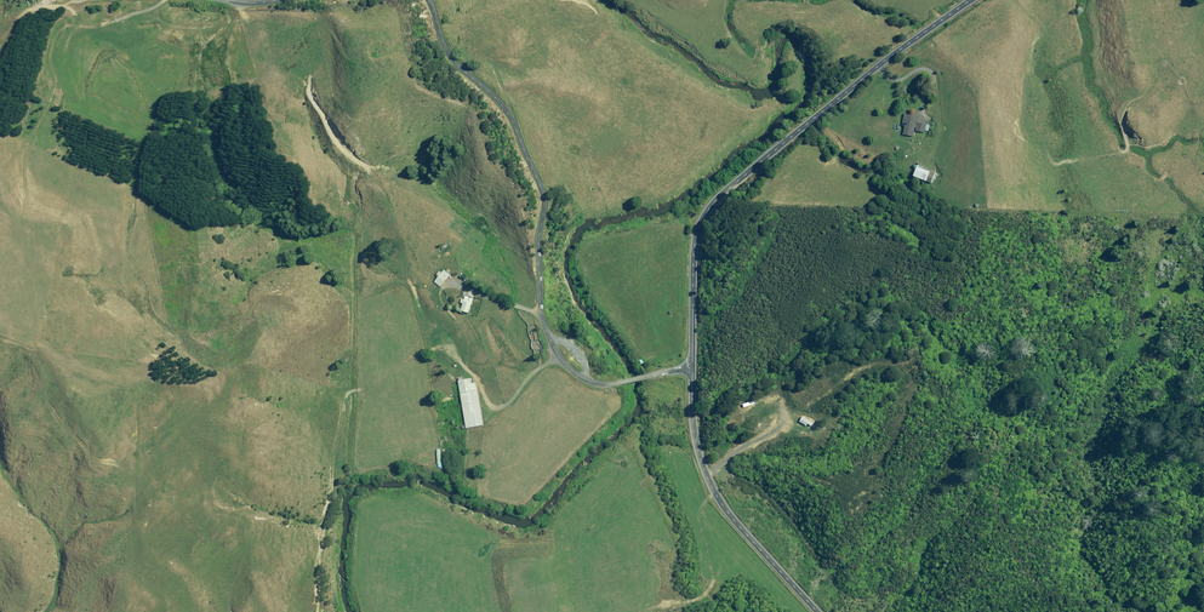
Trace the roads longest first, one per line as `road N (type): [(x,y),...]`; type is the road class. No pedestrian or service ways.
road 1 (unclassified): [(692,367),(603,385),(561,359),(542,311),(540,243),(552,197),(513,113),(450,51),(435,0)]
road 2 (tertiary): [(692,367),(696,239),(711,206),(972,0)]
road 3 (tertiary): [(820,611),(716,490),(694,428),(692,367)]

